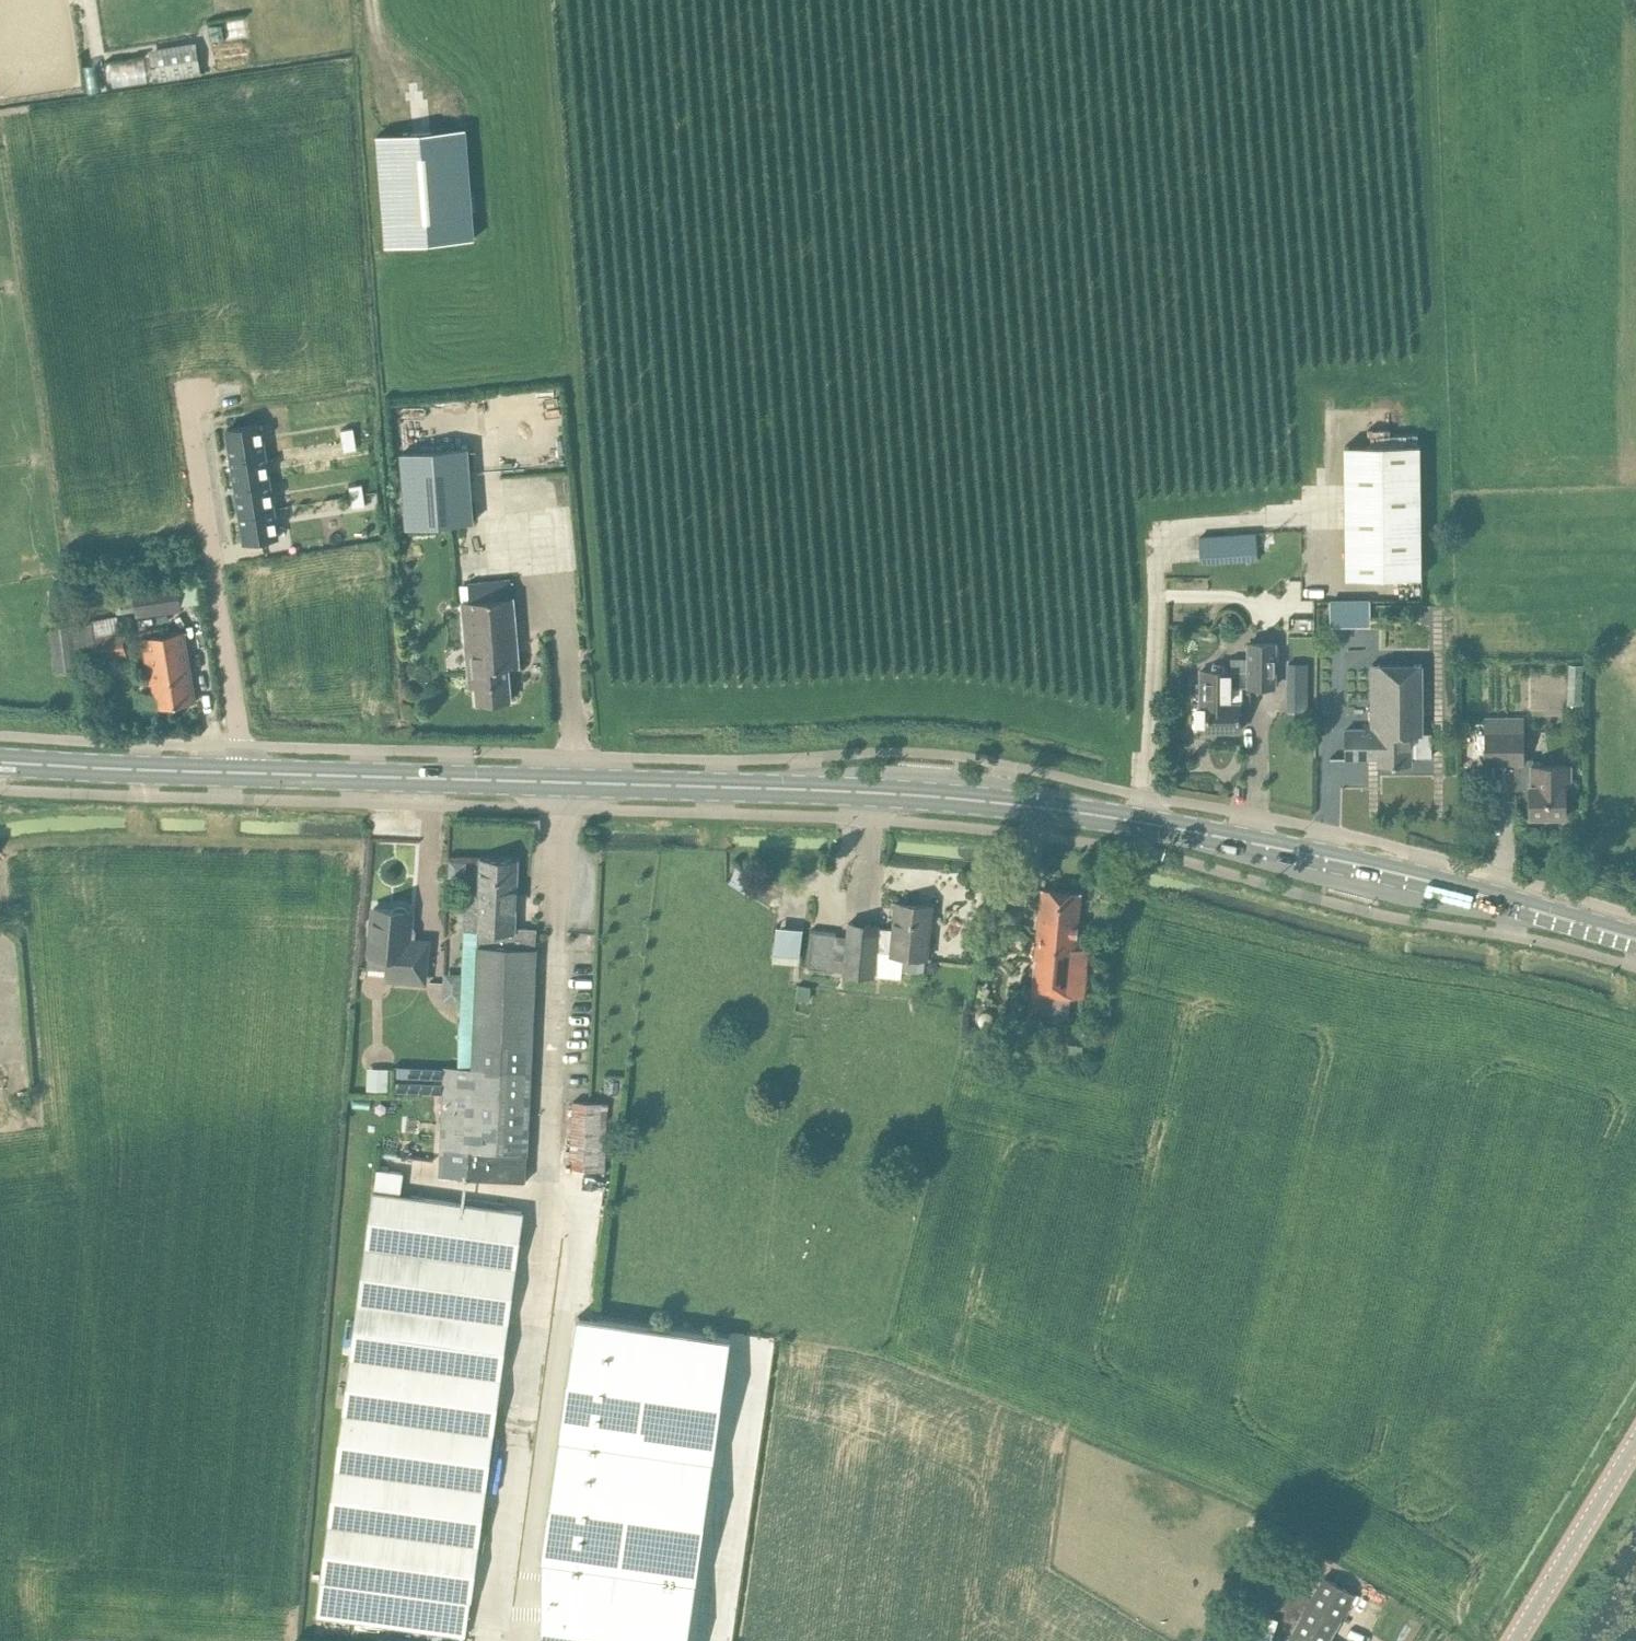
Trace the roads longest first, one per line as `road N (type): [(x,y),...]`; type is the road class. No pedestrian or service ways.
road 1 (secondary): [(1635,938),(1370,865),(1139,820),(916,799)]
road 2 (secondary): [(239,773),(916,799)]
road 3 (residential): [(239,773),(189,407),(204,384)]
road 4 (secondary): [(0,761),(239,773)]
road 5 (unclassified): [(1514,1640),(1635,1441)]

